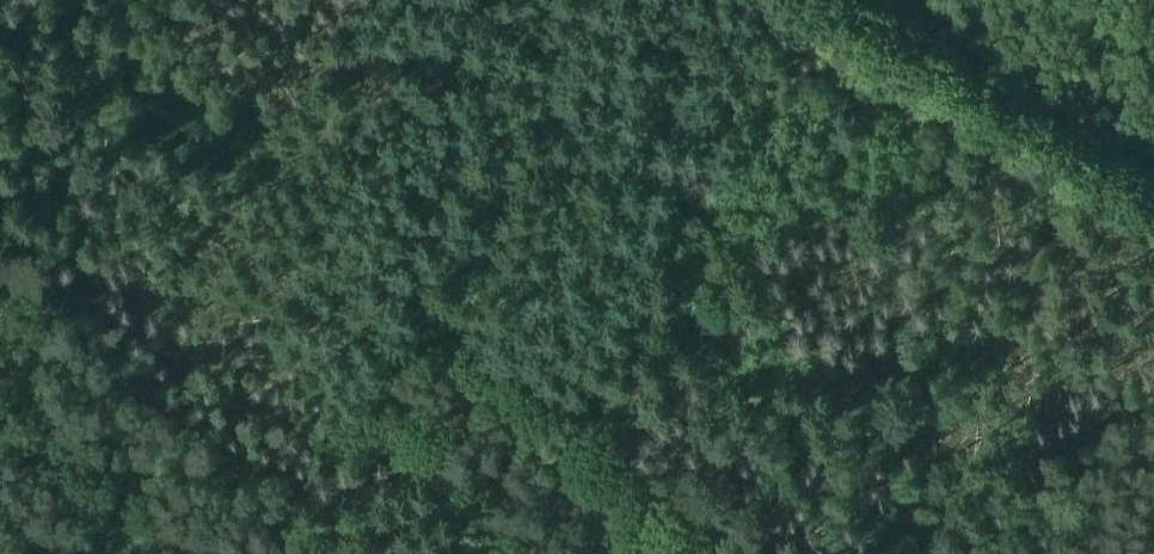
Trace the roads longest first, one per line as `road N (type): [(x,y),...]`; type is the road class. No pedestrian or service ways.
road 1 (track): [(584,0),(255,553)]
road 2 (track): [(1153,172),(863,0)]

